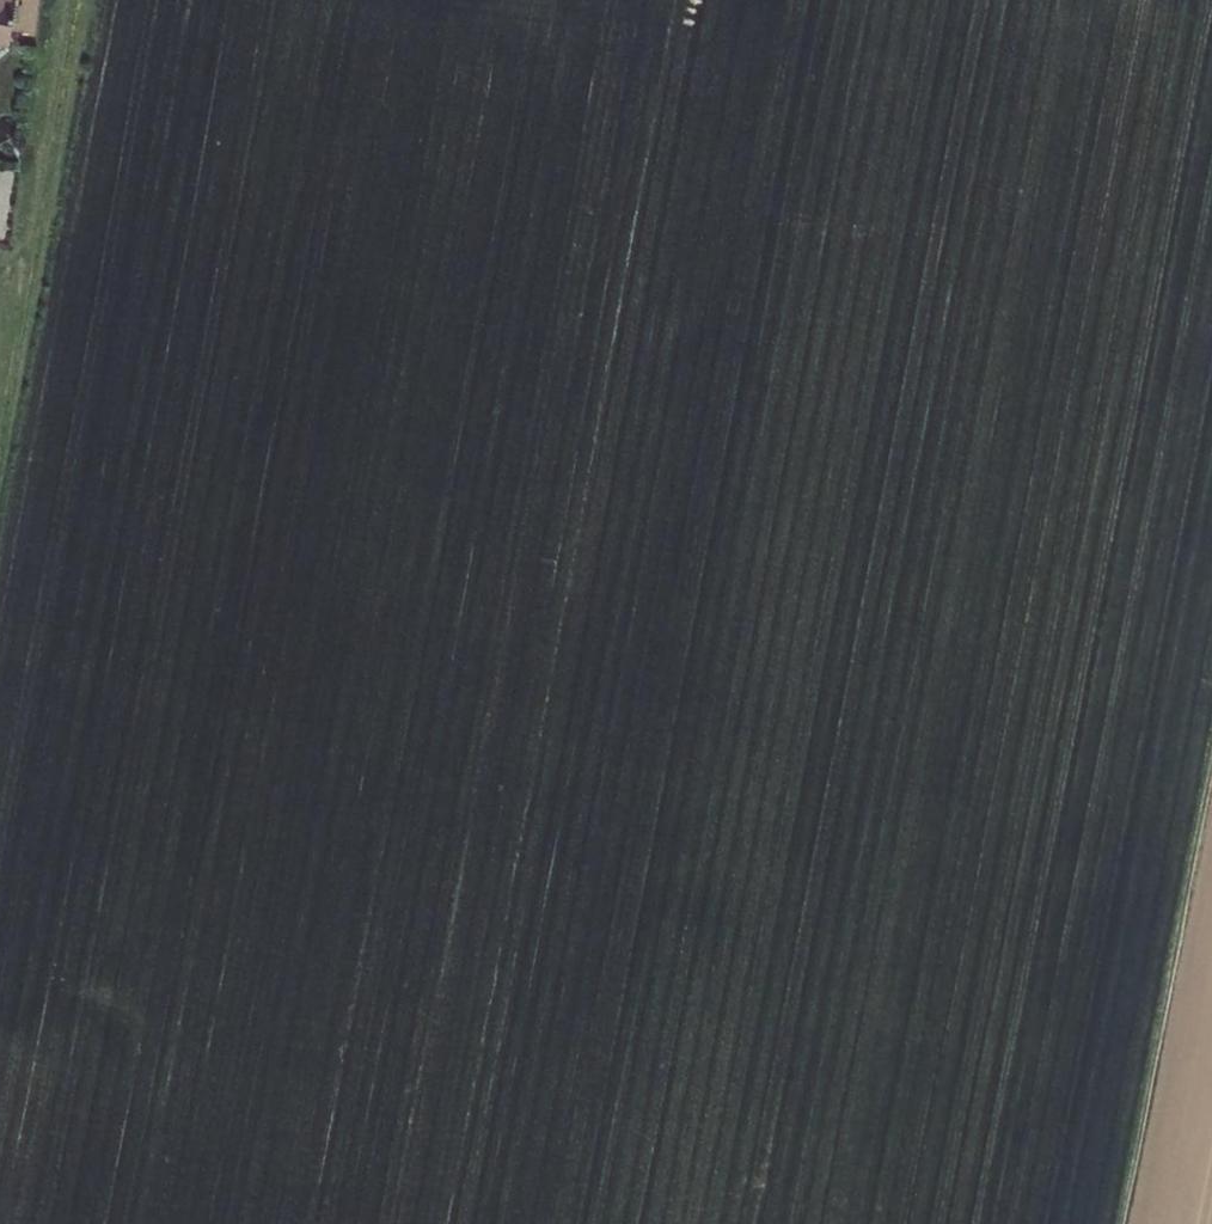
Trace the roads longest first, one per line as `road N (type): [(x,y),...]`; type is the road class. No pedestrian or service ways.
road 1 (track): [(1122,1223),(1211,757)]

